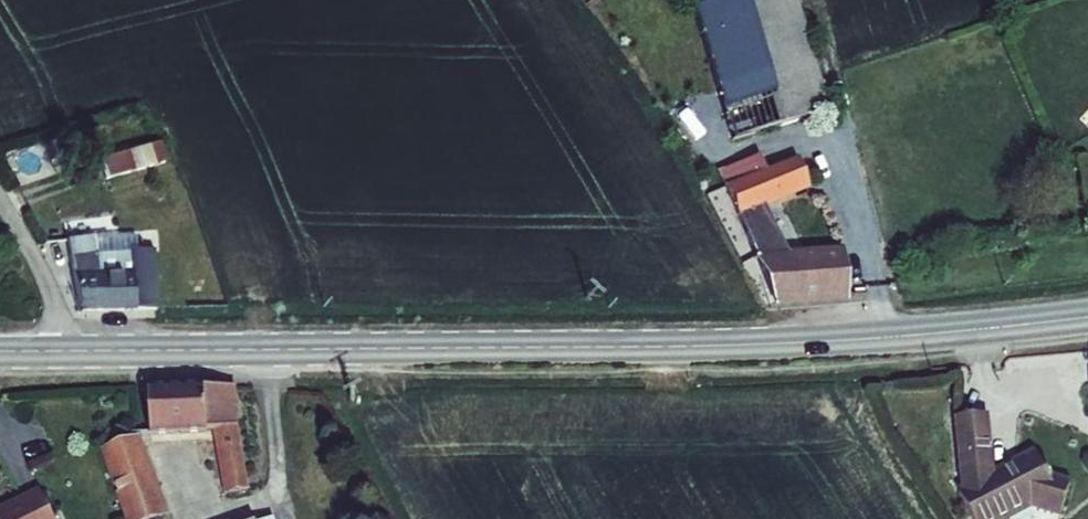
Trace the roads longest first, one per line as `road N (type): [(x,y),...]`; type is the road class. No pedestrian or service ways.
road 1 (tertiary): [(1087,320),(758,345),(64,353)]
road 2 (unclassified): [(0,200),(53,290),(64,353)]

